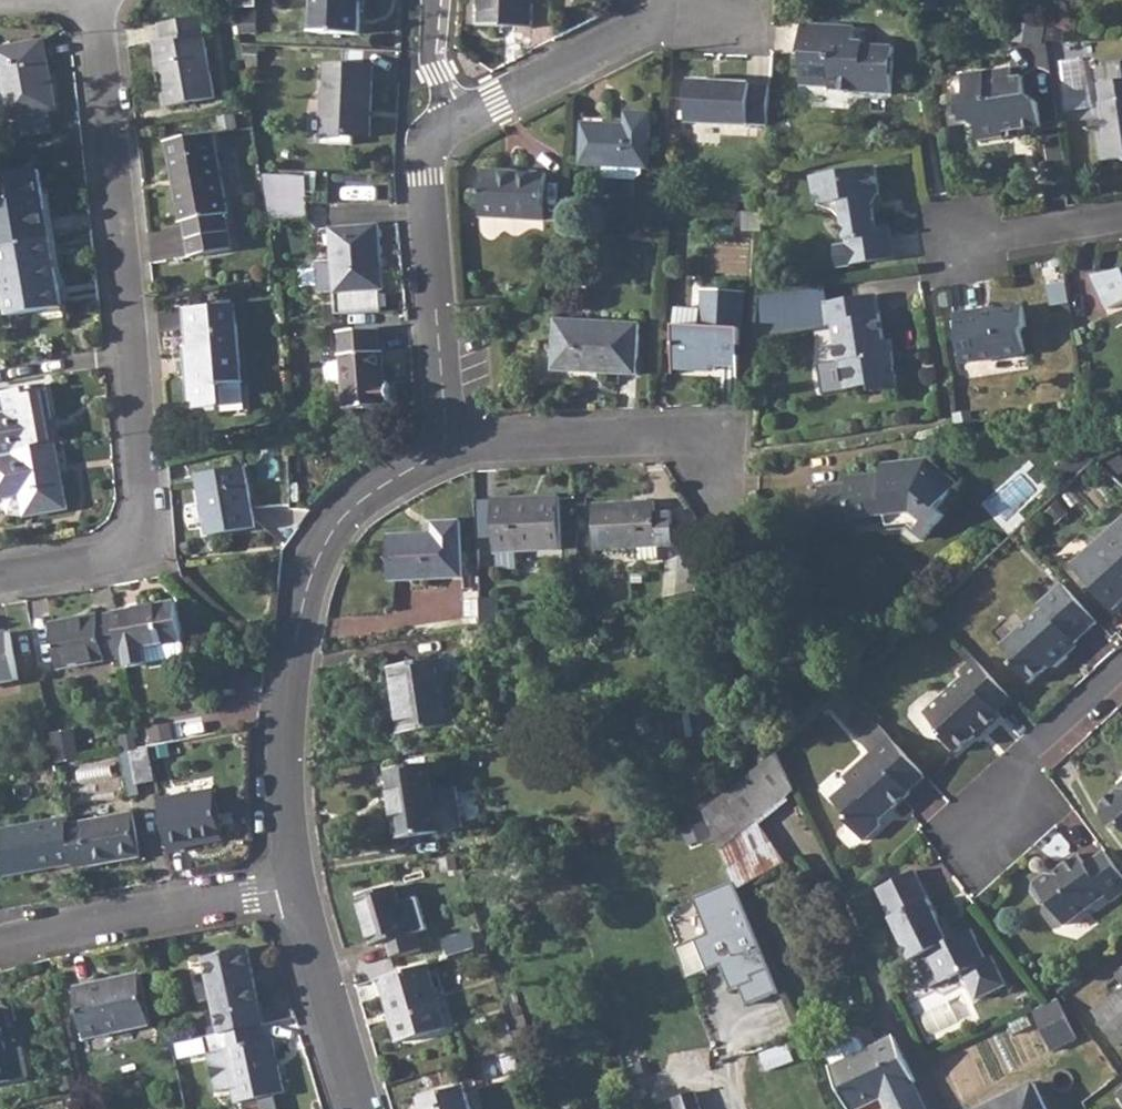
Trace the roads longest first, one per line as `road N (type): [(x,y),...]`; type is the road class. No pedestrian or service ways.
road 1 (residential): [(101,0),(151,557),(0,582)]
road 2 (residential): [(446,451),(369,496),(316,568),(293,668),(287,743),(295,892)]
road 3 (residential): [(446,451),(701,440),(735,560)]
road 4 (residential): [(428,113),(424,180),(446,451)]
road 5 (residential): [(295,892),(30,940),(0,953)]
road 6 (residential): [(665,0),(656,23),(489,111),(428,113)]
road 7 (residential): [(295,892),(362,1108)]
road 8 (residential): [(1121,673),(1026,763),(997,826)]
road 9 (residential): [(963,245),(1121,223)]

